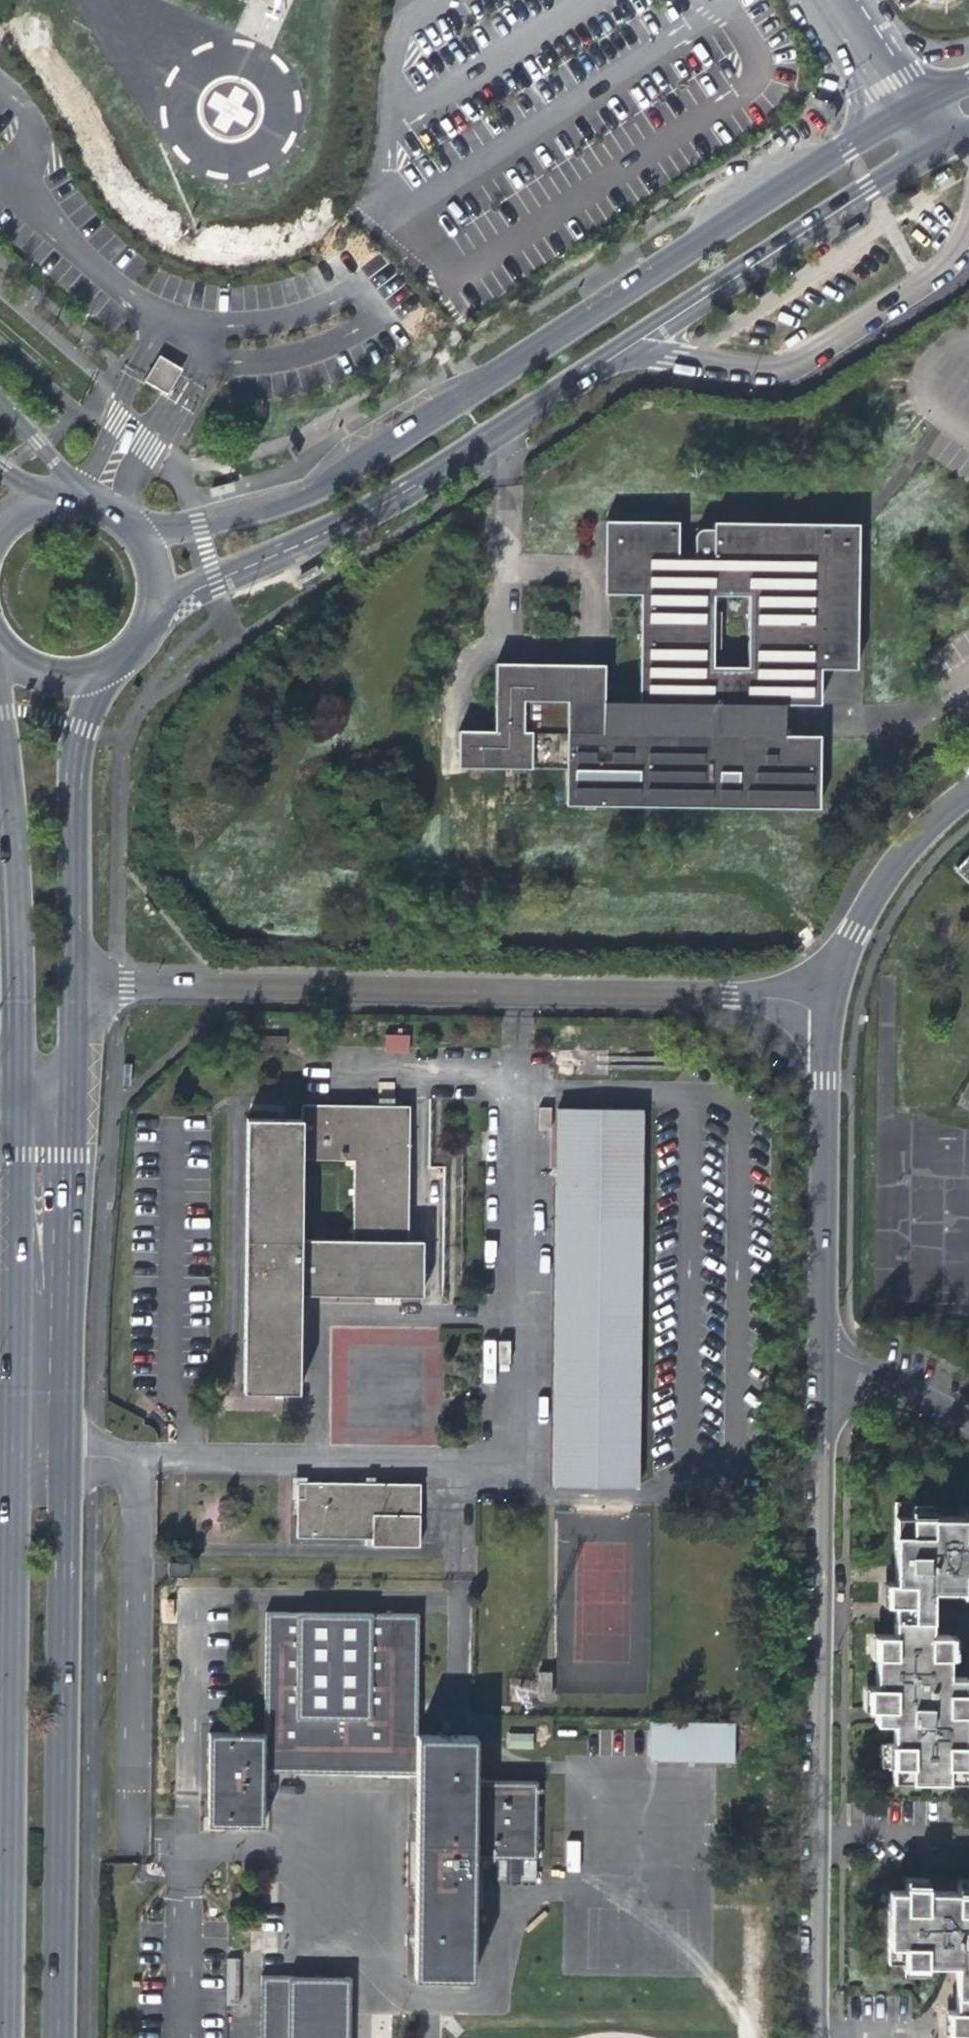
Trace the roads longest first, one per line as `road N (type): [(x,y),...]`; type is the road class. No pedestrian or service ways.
road 1 (residential): [(900,112),(305,497),(200,527),(134,533)]
road 2 (residential): [(71,987),(731,998),(828,1008)]
road 3 (residential): [(815,2037),(822,1351)]
road 4 (secondary): [(14,1264),(0,1923)]
road 5 (secondary): [(55,2037),(69,1456)]
road 6 (residential): [(555,391),(752,257),(967,133)]
road 7 (residential): [(555,391),(639,353),(789,369),(957,258),(968,223)]
road 8 (unclassified): [(126,1849),(128,1454),(69,1456)]
road 9 (residential): [(153,596),(364,511),(555,391)]
road 10 (secondary): [(69,1456),(71,1101)]
road 11 (residential): [(822,1351),(828,1008)]
road 12 (secondary): [(71,987),(76,733),(88,676)]
road 13 (secondary): [(0,790),(19,1101)]
road 14 (residential): [(828,1008),(855,931),(899,859),(968,790)]
road 15 (unclassified): [(14,1264),(47,1431)]
road 16 (residential): [(822,1351),(840,1352),(968,1425)]
road 17 (secondary): [(19,1101),(14,1264)]

